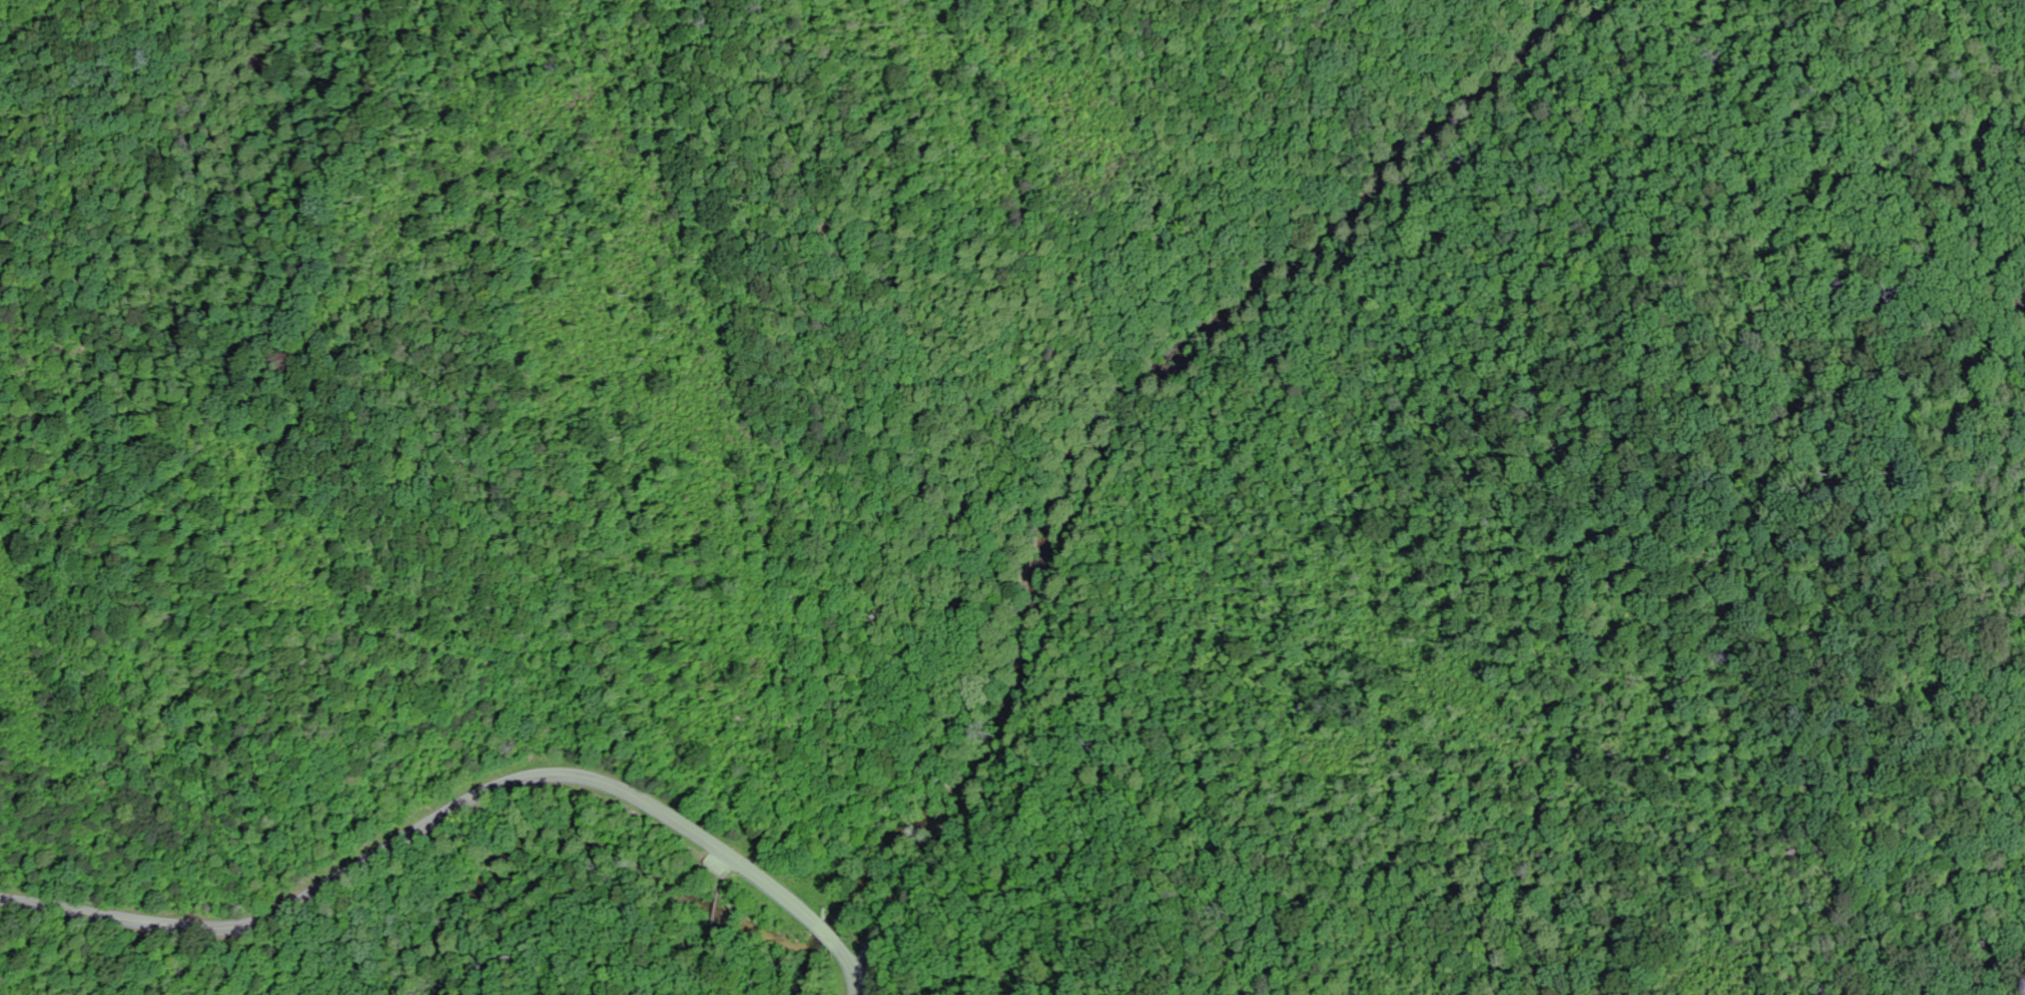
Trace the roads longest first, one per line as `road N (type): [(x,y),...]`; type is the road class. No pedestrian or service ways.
road 1 (secondary): [(857,994),(844,954),(795,905),(644,801),(564,772),(520,777),(298,906),(245,927),(185,928),(0,902)]

